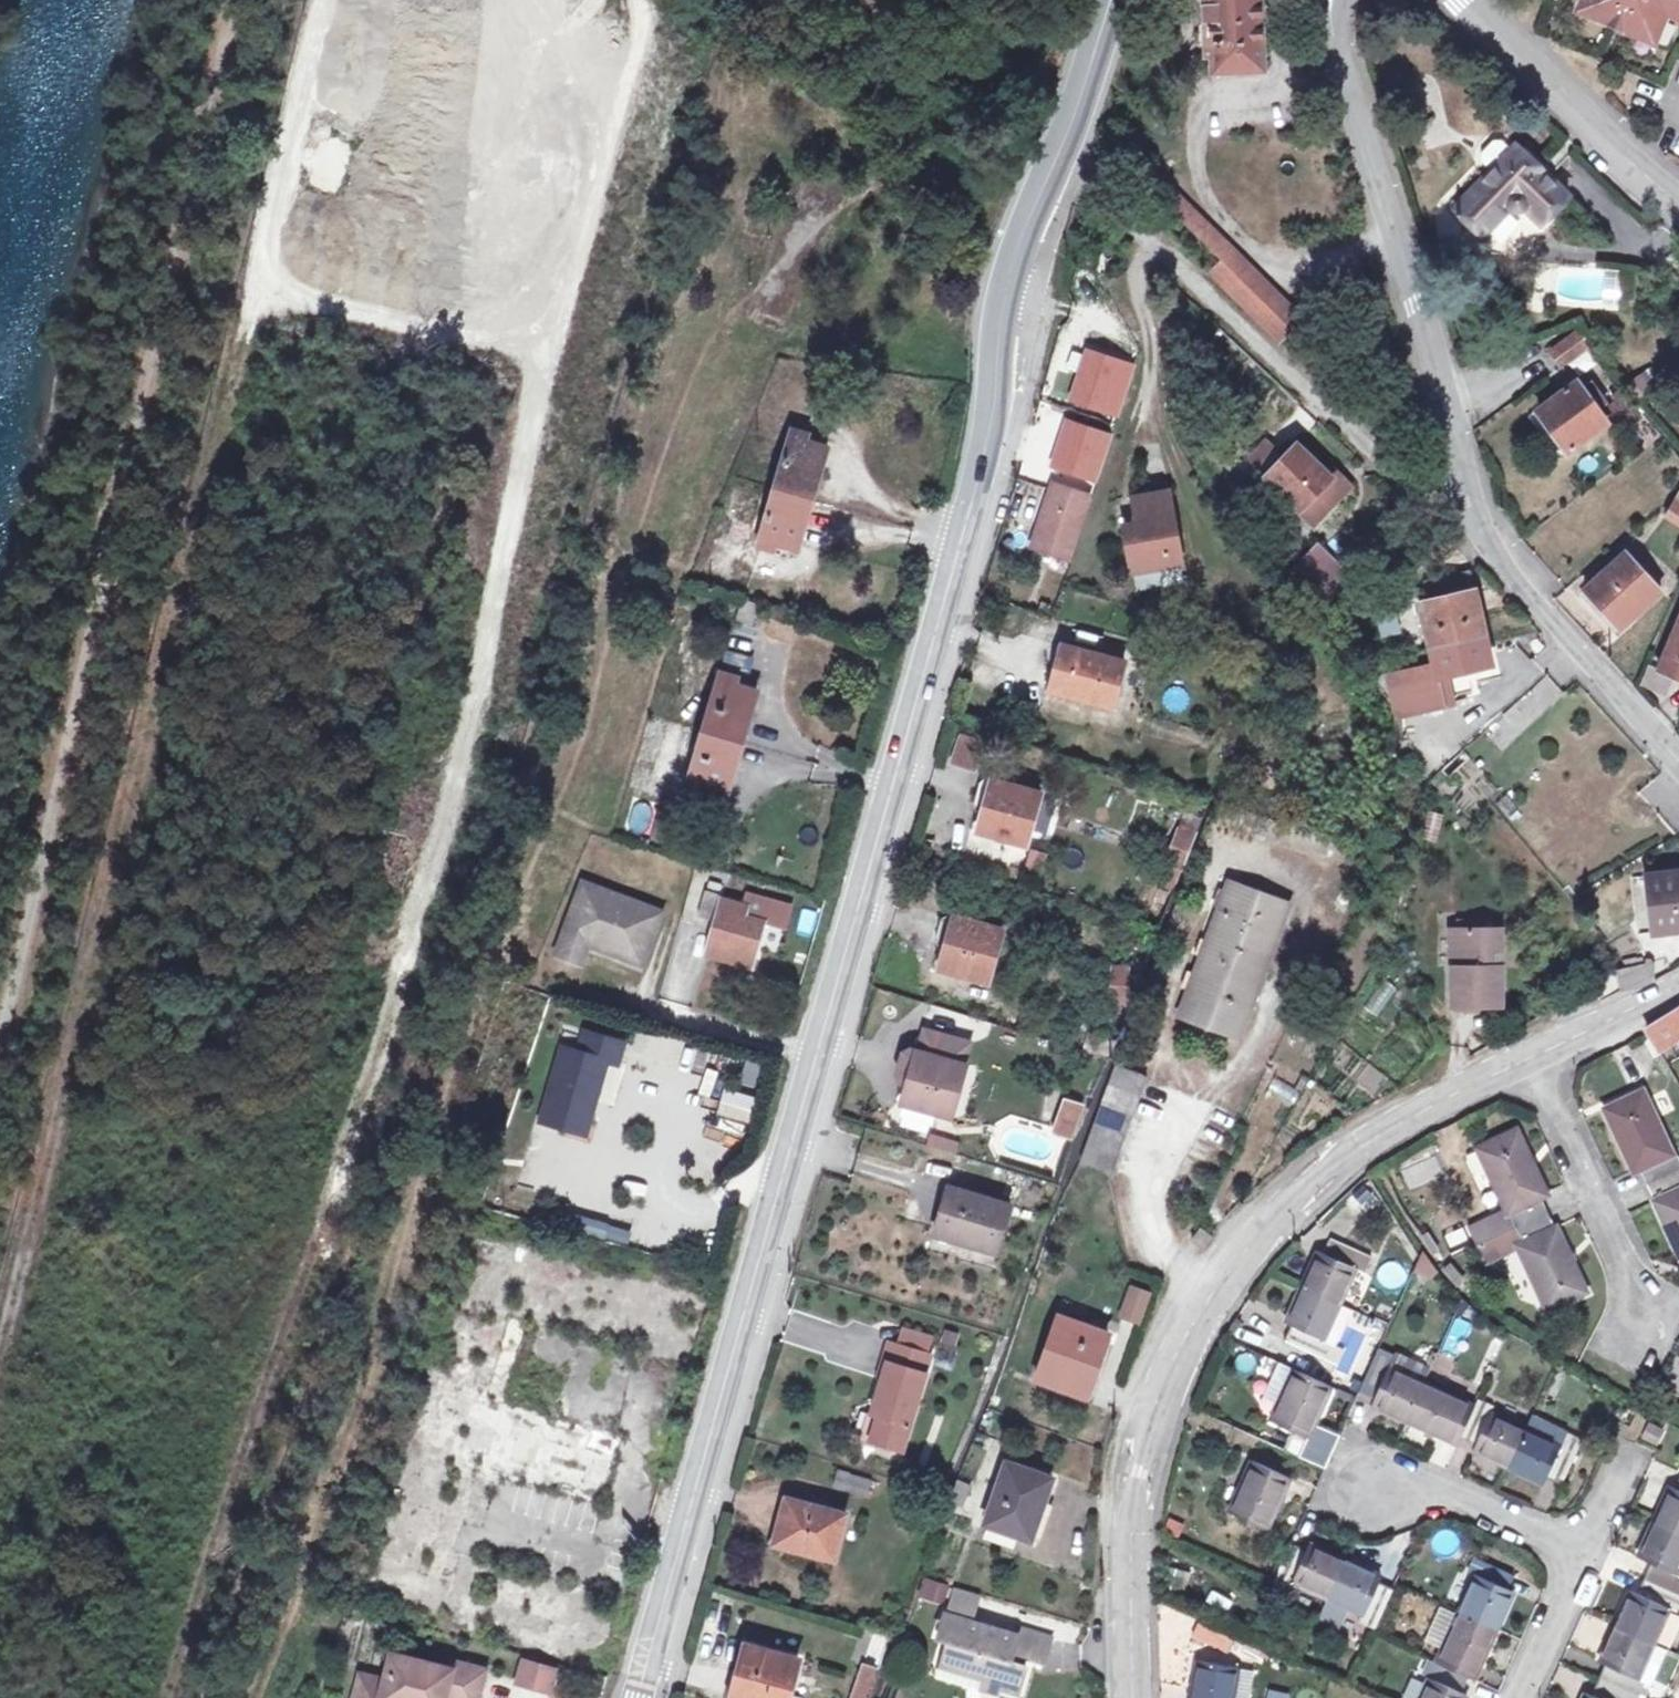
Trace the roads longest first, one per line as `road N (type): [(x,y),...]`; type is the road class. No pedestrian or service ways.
road 1 (track): [(578,0),(648,93),(648,146),(575,352),(443,864),(166,1697)]
road 2 (secondary): [(639,1697),(970,517),(1003,298),(1113,0)]
road 3 (track): [(0,1366),(287,168)]
road 4 (track): [(0,1032),(119,530),(148,339),(237,0)]
road 5 (unclassified): [(1678,985),(1401,1123),(1234,1246),(1165,1371),(1128,1511),(1133,1697)]
road 6 (residential): [(1328,0),(1481,505),(1591,665),(1678,758)]
road 7 (residential): [(1516,1697),(1574,1556),(1458,1500),(1391,1482)]
road 8 (unclassified): [(1678,186),(1552,82),(1472,0)]

